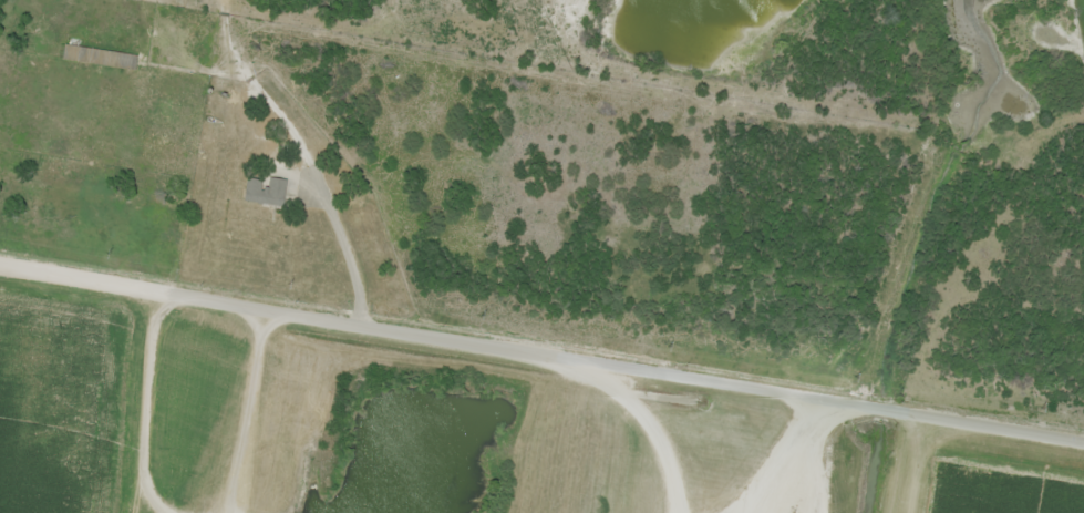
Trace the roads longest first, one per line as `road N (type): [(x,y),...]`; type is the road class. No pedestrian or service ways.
road 1 (residential): [(887,512),(906,412),(895,396),(238,285)]
road 2 (residential): [(0,169),(122,195),(233,248),(238,285)]
road 3 (residential): [(1083,442),(906,412)]

